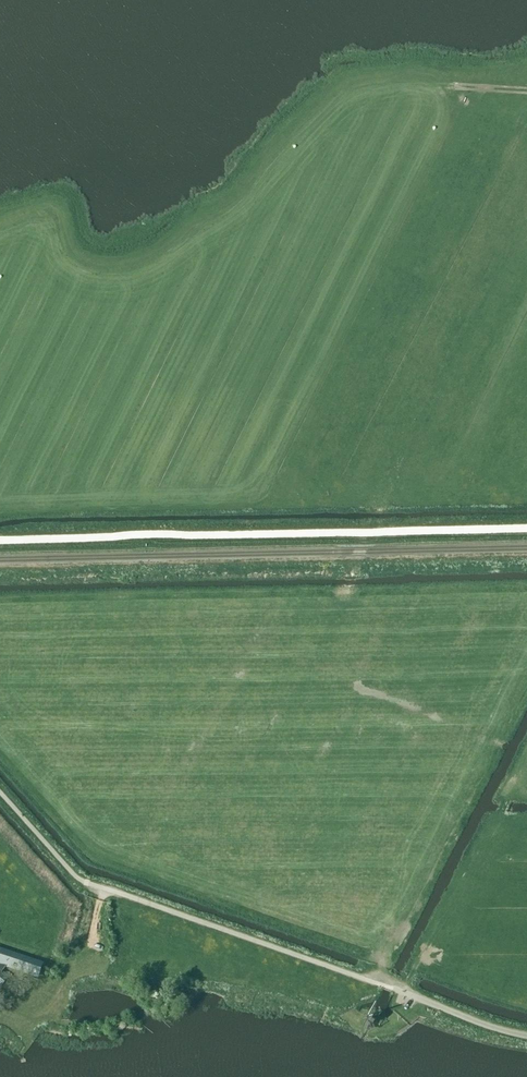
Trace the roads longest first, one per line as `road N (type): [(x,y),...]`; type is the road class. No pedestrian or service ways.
road 1 (unclassified): [(389,987),(526,1035)]

